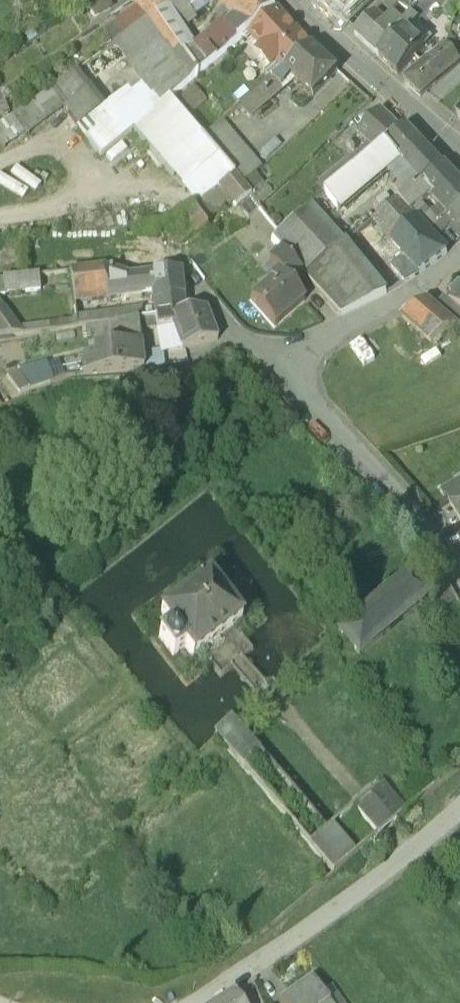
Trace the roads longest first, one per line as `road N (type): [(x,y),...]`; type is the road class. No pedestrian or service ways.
road 1 (residential): [(459,805),(410,854),(207,1002)]
road 2 (residential): [(287,364),(399,491),(459,583)]
road 3 (residential): [(459,144),(336,49),(287,0)]
road 4 (residential): [(459,250),(432,280),(287,364)]
road 5 (residential): [(287,364),(241,334),(166,230)]

